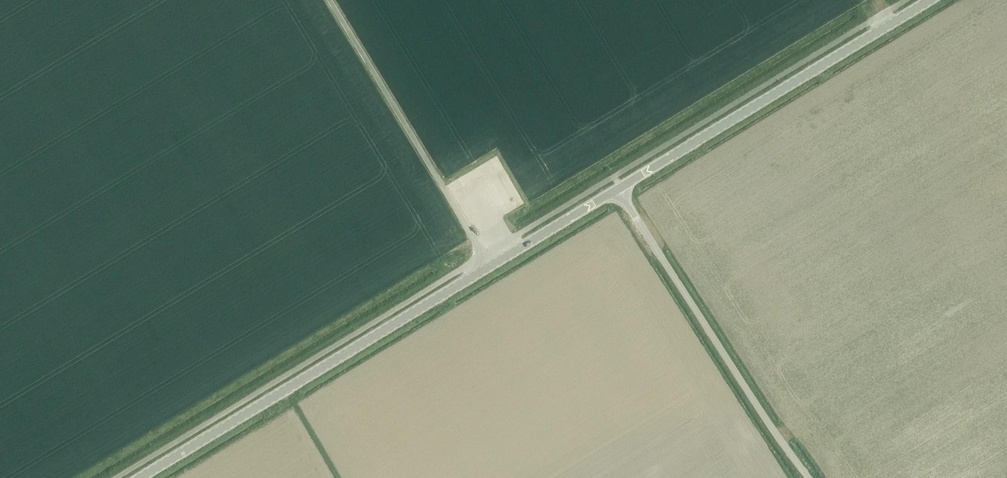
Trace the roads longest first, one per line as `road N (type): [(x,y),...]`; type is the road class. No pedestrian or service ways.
road 1 (tertiary): [(140,477),(617,189)]
road 2 (tertiary): [(617,189),(928,0)]
road 3 (unclassified): [(808,477),(617,189)]

